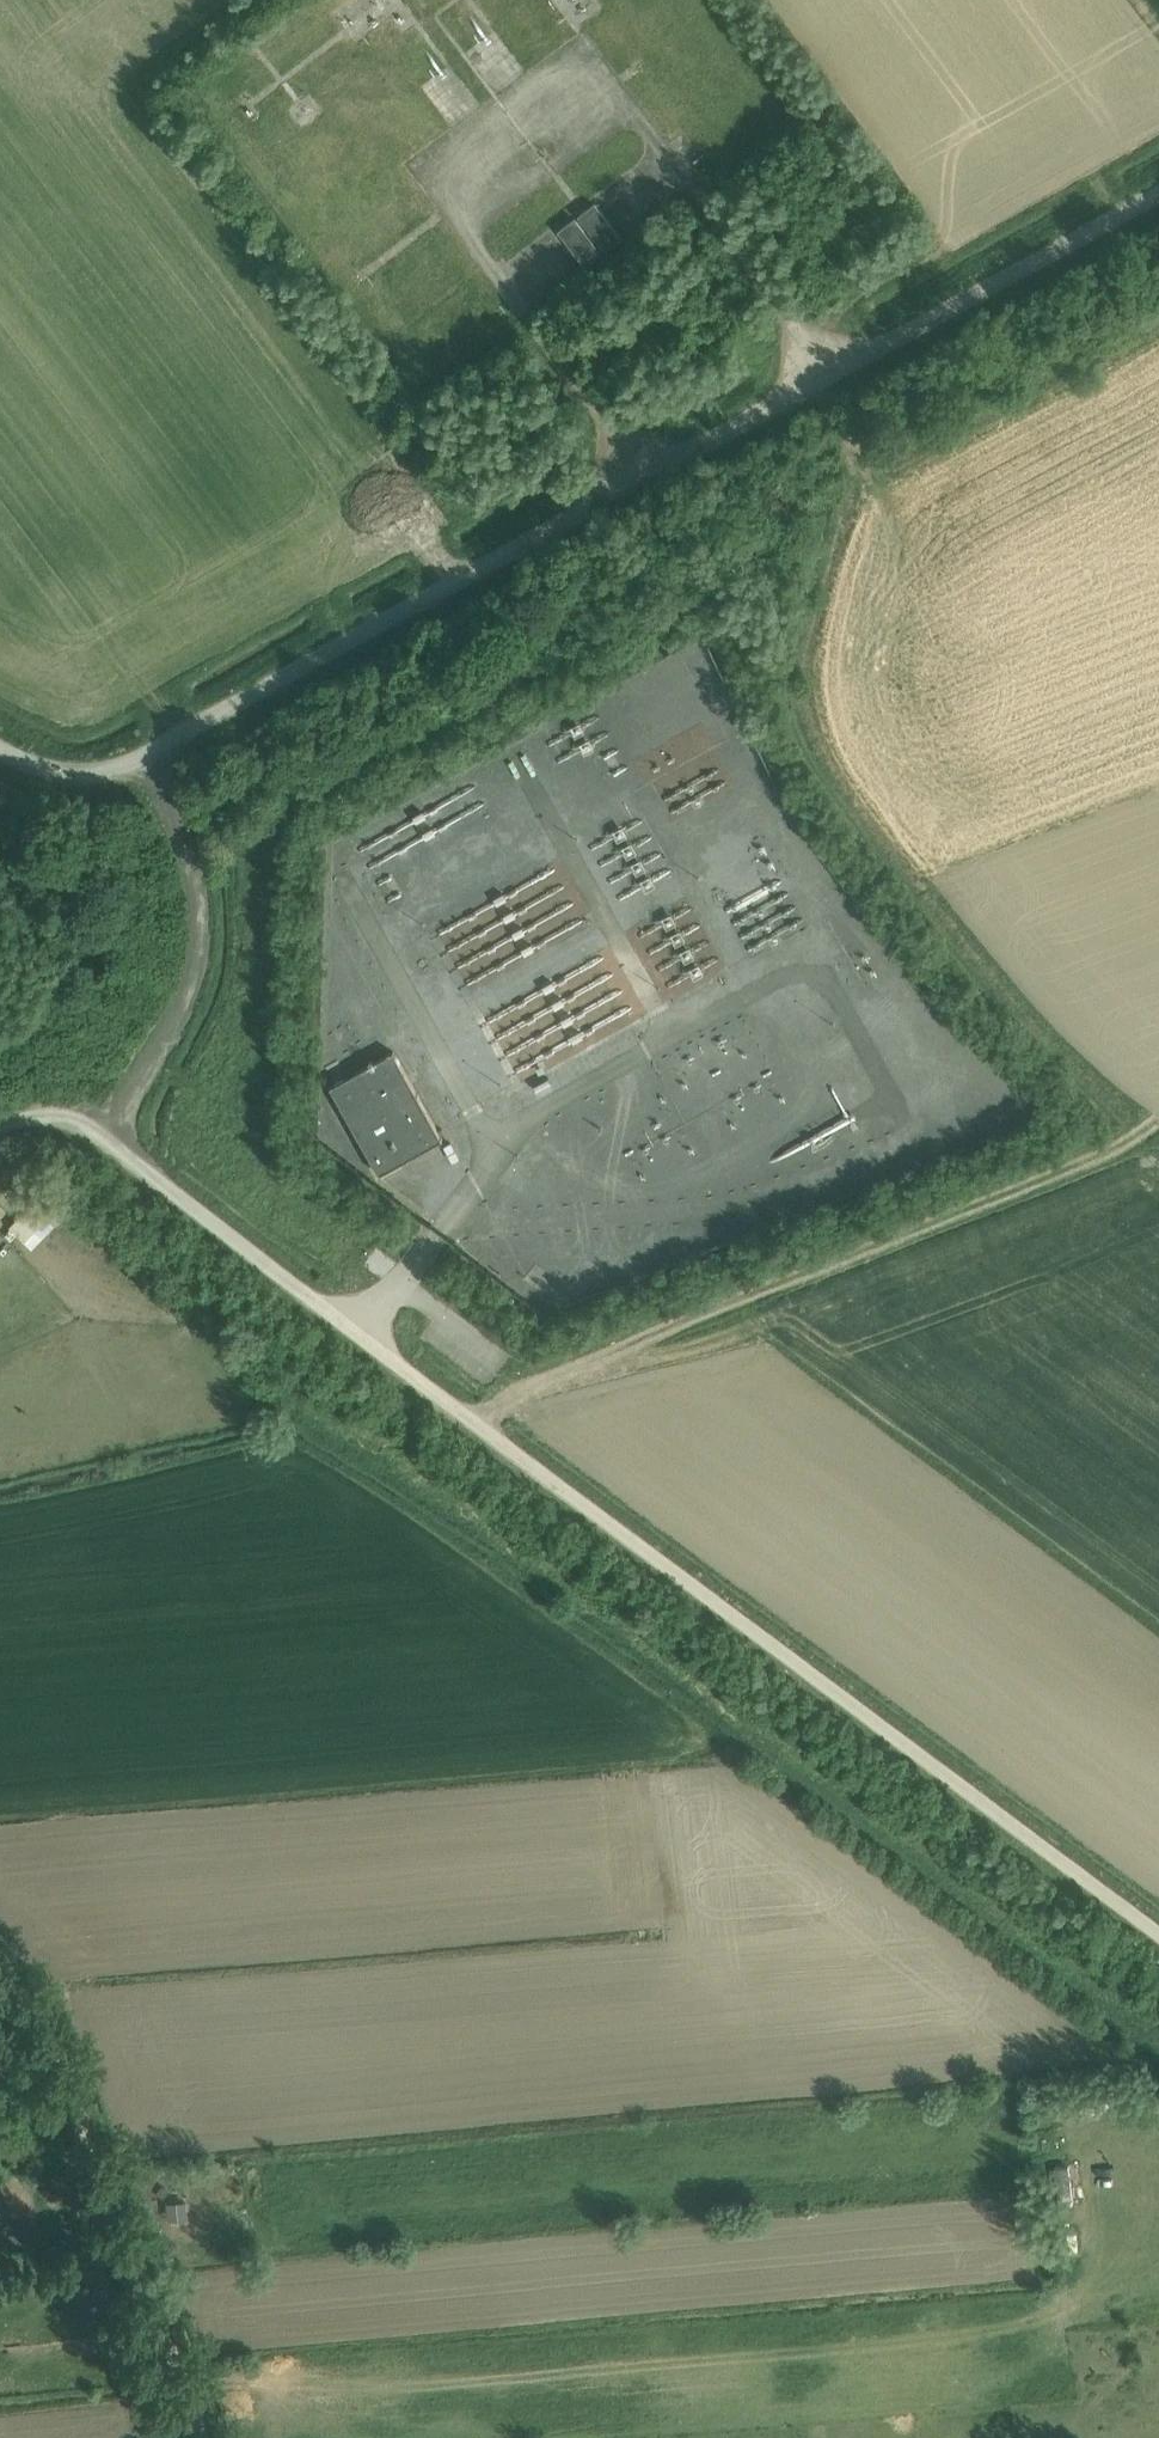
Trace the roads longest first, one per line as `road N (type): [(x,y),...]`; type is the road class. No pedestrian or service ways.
road 1 (unclassified): [(104,1134),(1158,1928)]
road 2 (unclassified): [(143,749),(684,463),(1158,195)]
road 3 (track): [(474,1418),(560,1350),(1158,1100)]
road 4 (track): [(0,1983),(64,2107),(192,2437)]
road 5 (unclassified): [(143,749),(186,855),(185,982),(104,1134)]
road 6 (unclassified): [(0,732),(86,765),(143,749)]

